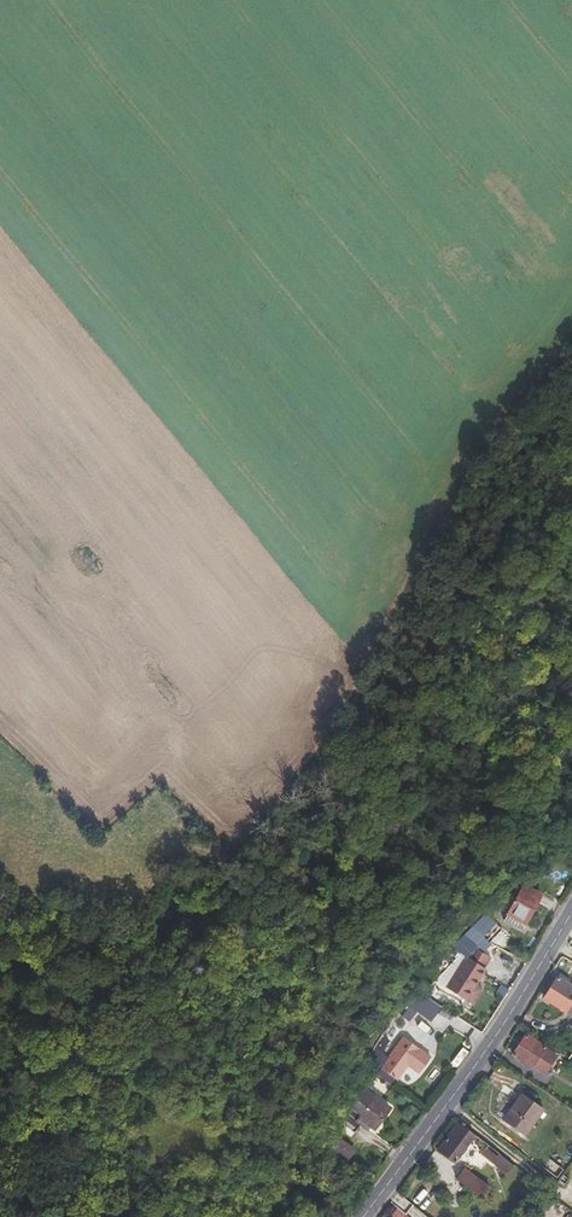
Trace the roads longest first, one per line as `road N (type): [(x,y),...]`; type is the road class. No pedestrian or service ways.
road 1 (secondary): [(363,1216),(498,1032),(571,912)]

